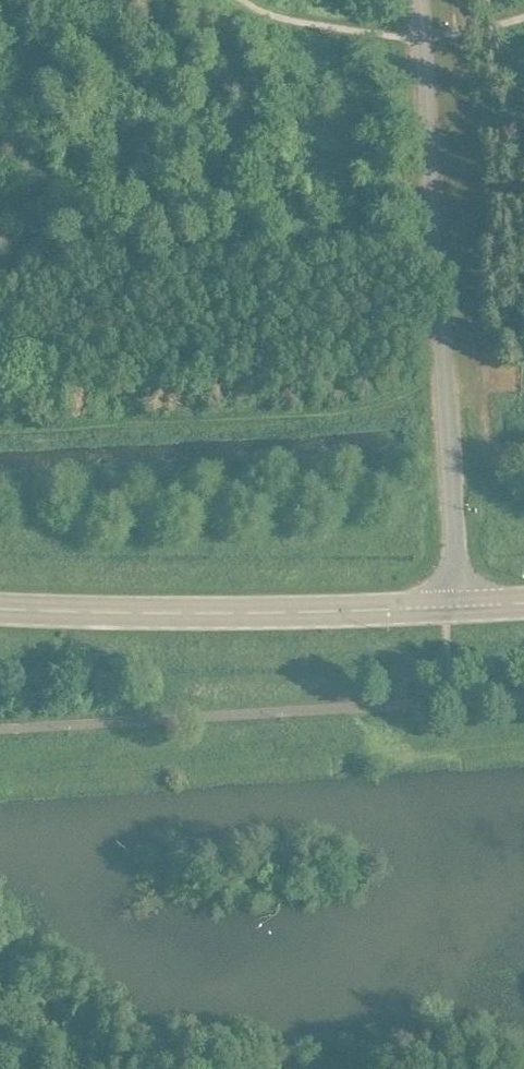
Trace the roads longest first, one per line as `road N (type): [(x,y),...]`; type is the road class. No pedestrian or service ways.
road 1 (unclassified): [(448,610),(455,585),(419,0)]
road 2 (tertiary): [(448,610),(0,613)]

